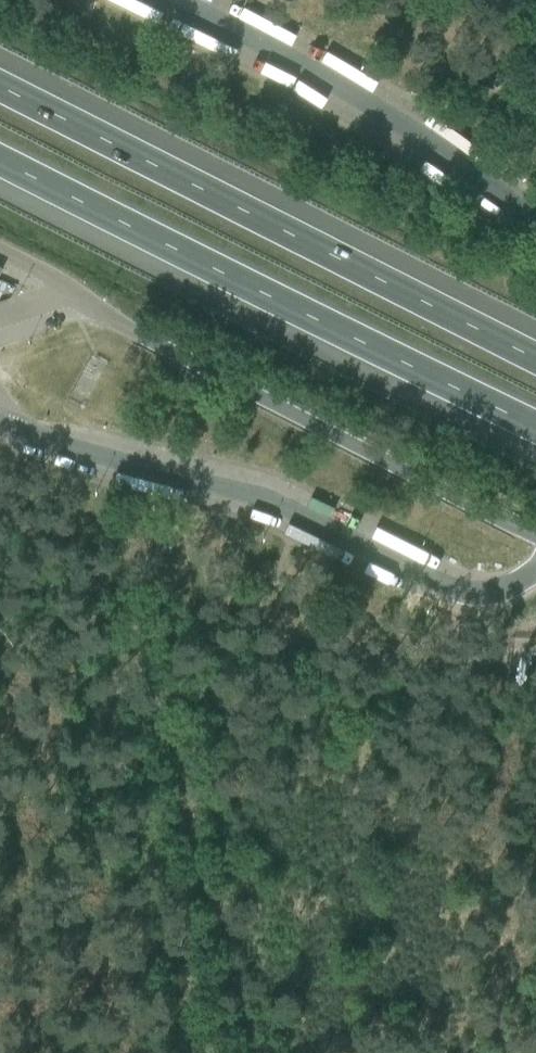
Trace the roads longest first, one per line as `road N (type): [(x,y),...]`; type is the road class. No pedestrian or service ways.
road 1 (motorway): [(535,358),(0,87)]
road 2 (motorway): [(0,160),(535,427)]

